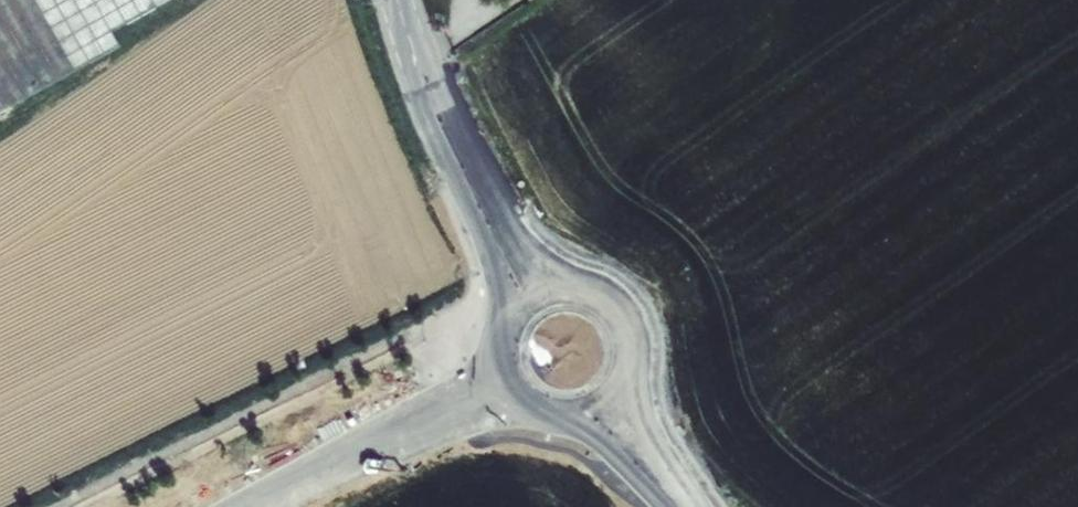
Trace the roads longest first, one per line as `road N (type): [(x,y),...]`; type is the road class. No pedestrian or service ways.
road 1 (tertiary): [(307,478),(531,410)]
road 2 (tertiary): [(497,346),(464,384),(307,478)]
road 3 (secondary): [(431,104),(492,261),(503,321)]
road 4 (secondary): [(566,283),(517,243),(431,104)]
road 5 (secondary): [(696,506),(629,374)]
road 6 (secondary): [(568,419),(671,506)]
road 7 (secondary): [(629,374),(633,348),(621,312),(591,288),(566,283)]

